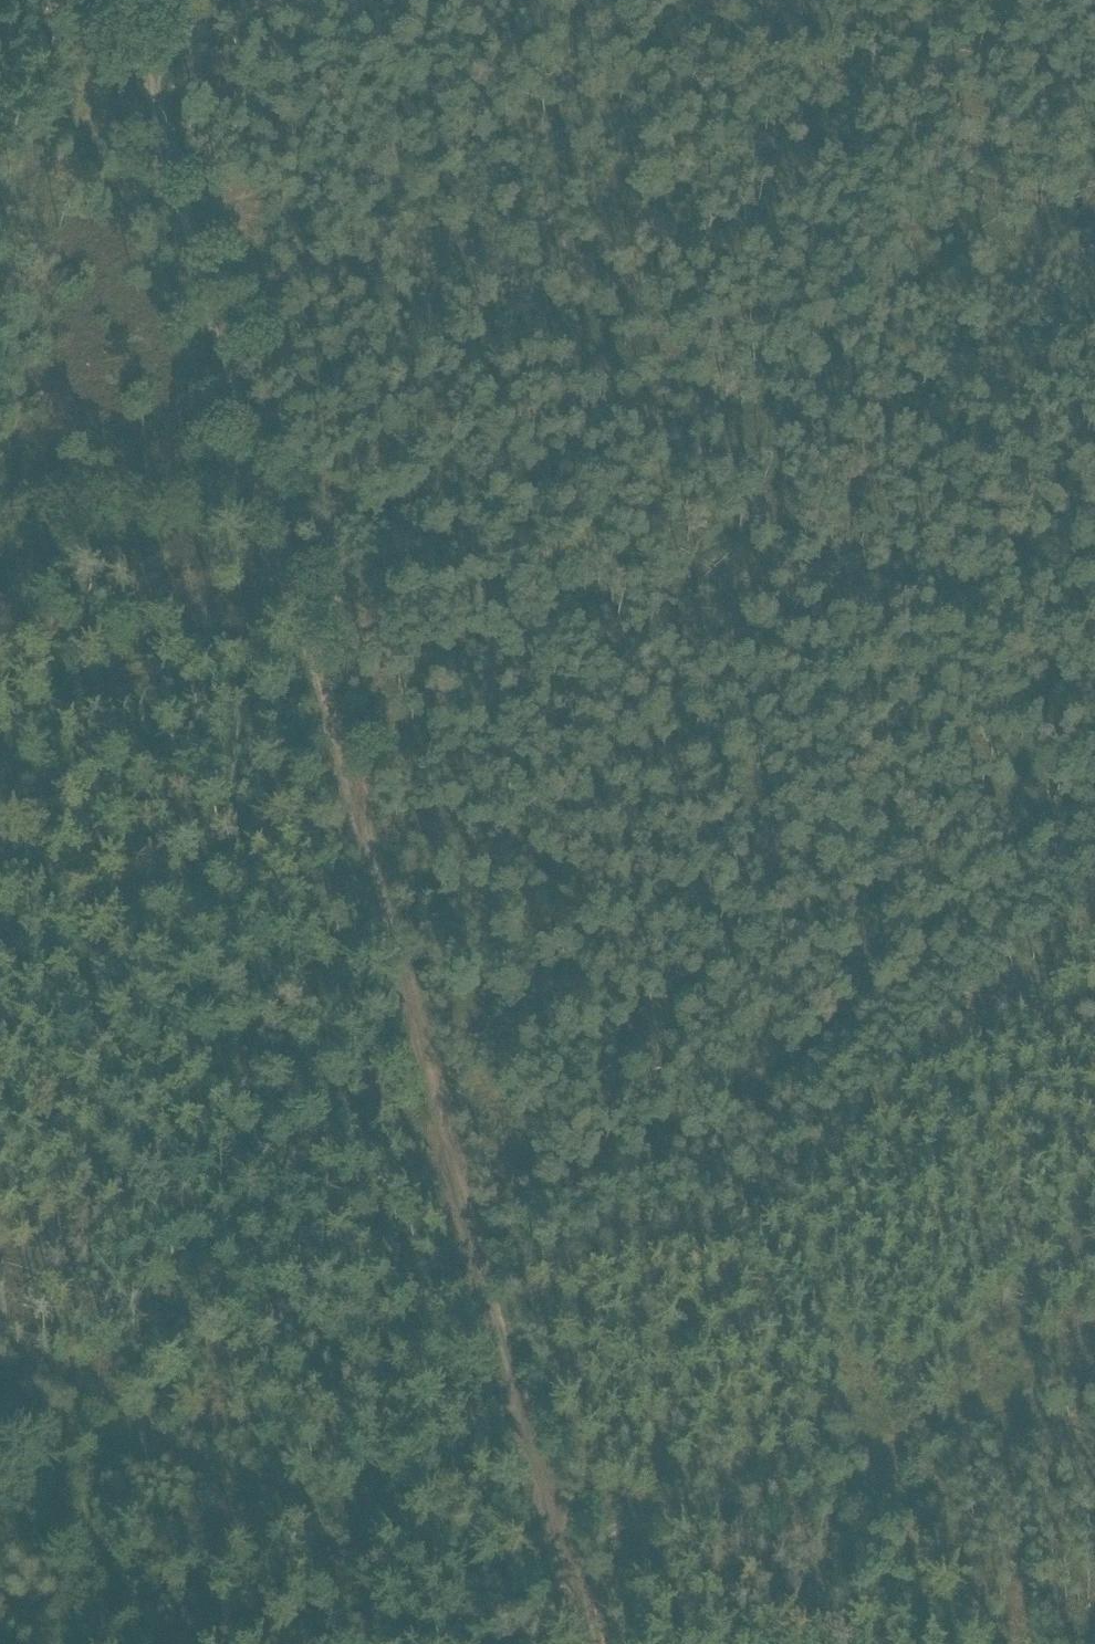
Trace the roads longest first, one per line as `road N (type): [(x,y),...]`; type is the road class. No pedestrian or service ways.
road 1 (track): [(603,1643),(276,505)]
road 2 (track): [(576,1548),(1094,1389)]
road 3 (track): [(276,505),(141,47)]
road 4 (track): [(0,534),(276,505)]
road 5 (track): [(141,47),(288,0)]

